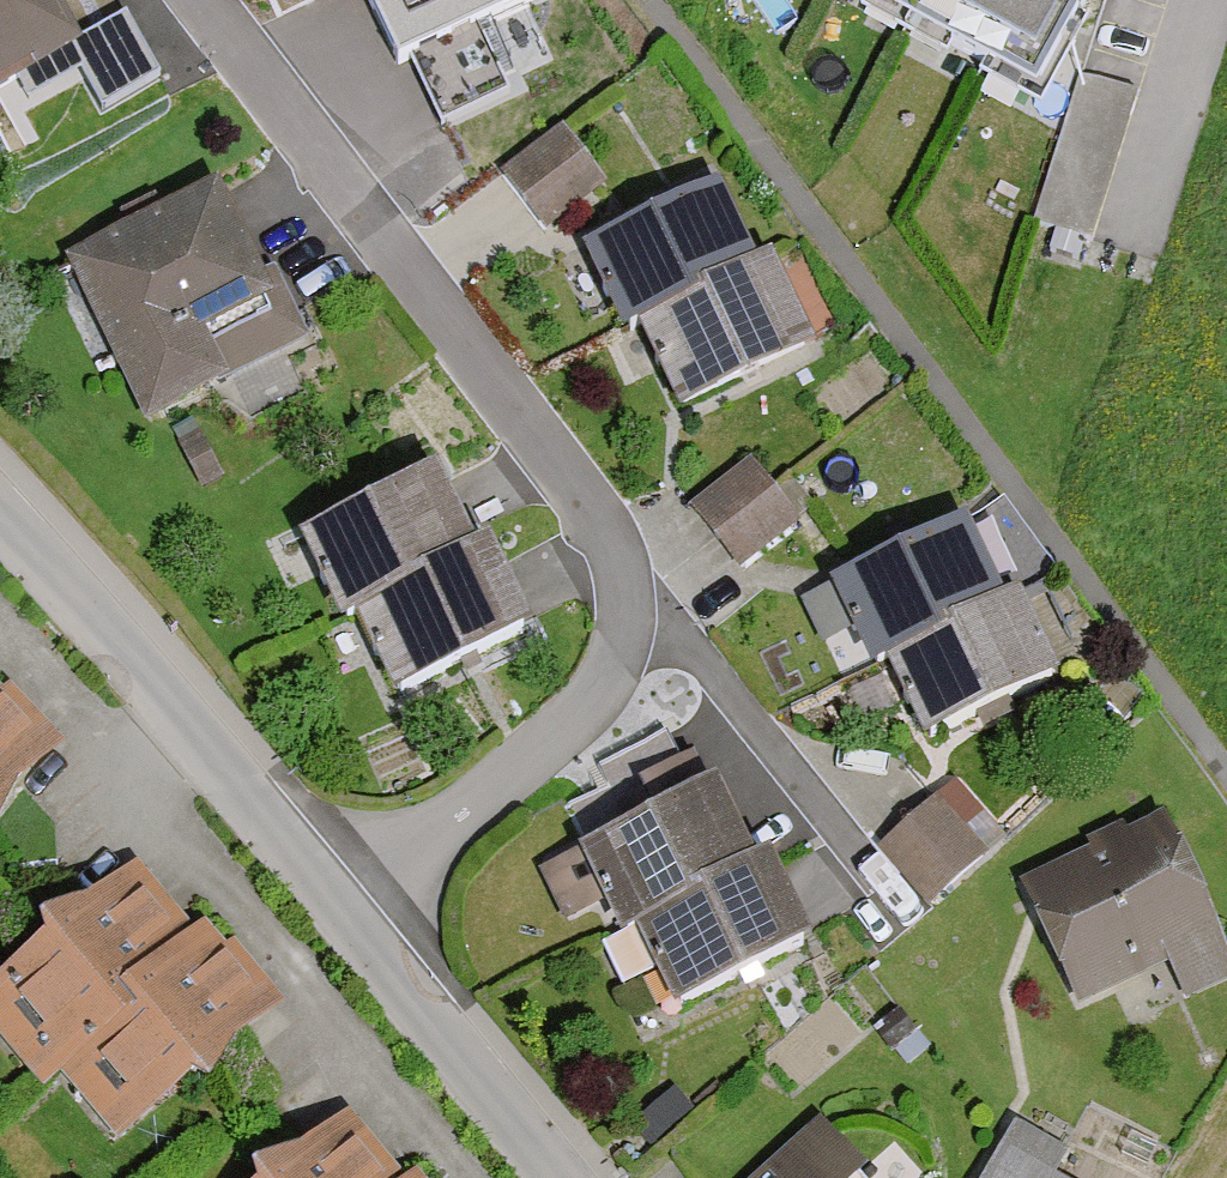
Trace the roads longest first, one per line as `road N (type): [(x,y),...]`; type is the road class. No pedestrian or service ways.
road 1 (residential): [(358,925),(598,688),(620,639),(624,583),(599,514),(204,0)]
road 2 (residential): [(0,509),(117,632),(358,925)]
road 3 (residential): [(358,925),(557,1177)]
road 4 (residential): [(1223,0),(1143,239)]

